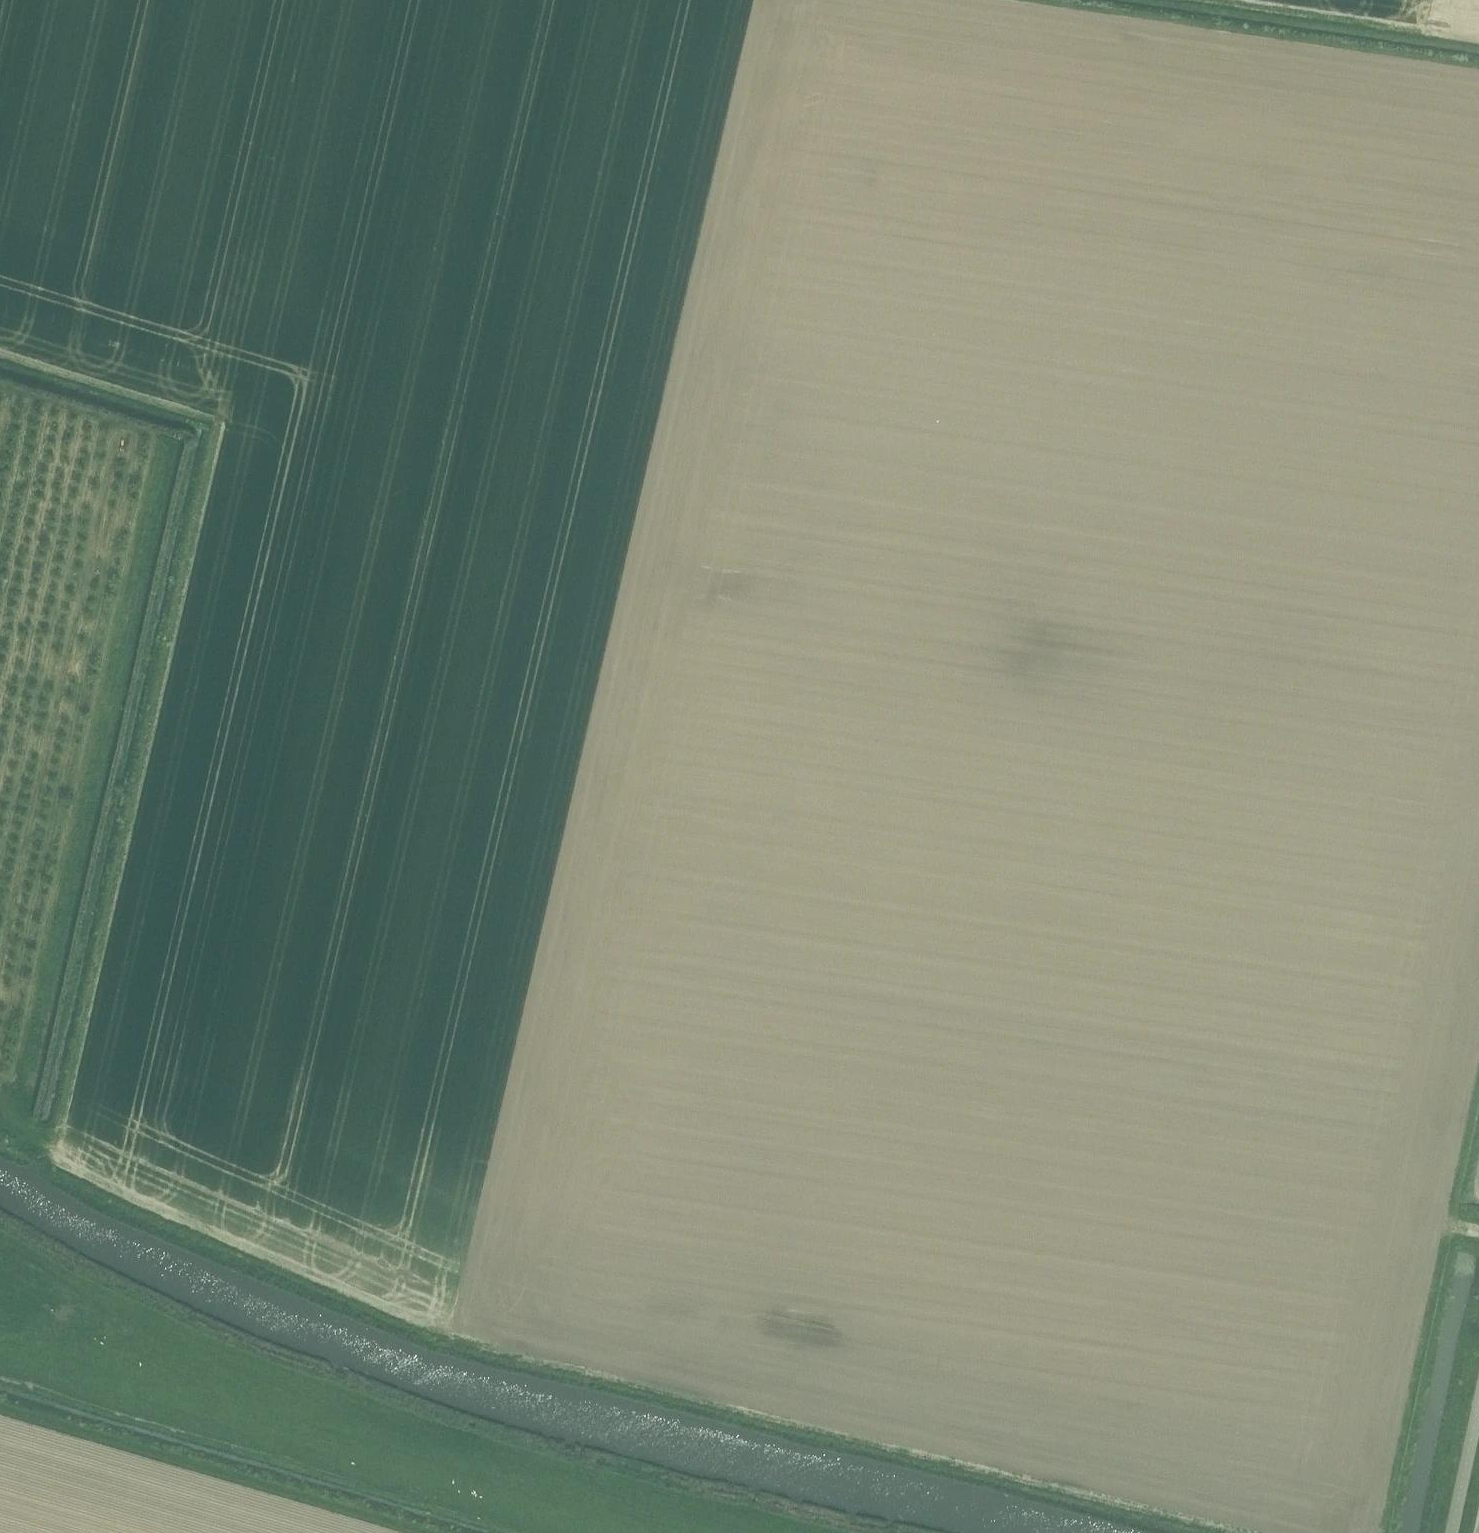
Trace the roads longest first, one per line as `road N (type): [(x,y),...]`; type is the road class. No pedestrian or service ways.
road 1 (track): [(163,431),(0,381)]

